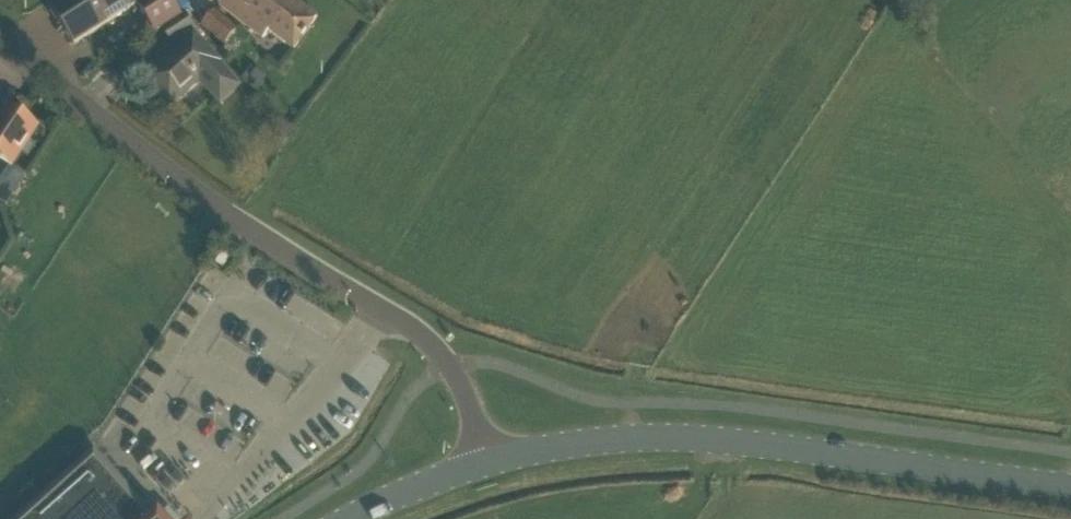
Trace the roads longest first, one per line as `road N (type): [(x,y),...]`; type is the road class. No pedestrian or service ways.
road 1 (residential): [(486,457),(447,364),(415,332),(174,175),(0,37)]
road 2 (secondary): [(486,457),(642,439),(1070,492)]
road 3 (secondary): [(343,518),(486,457)]

